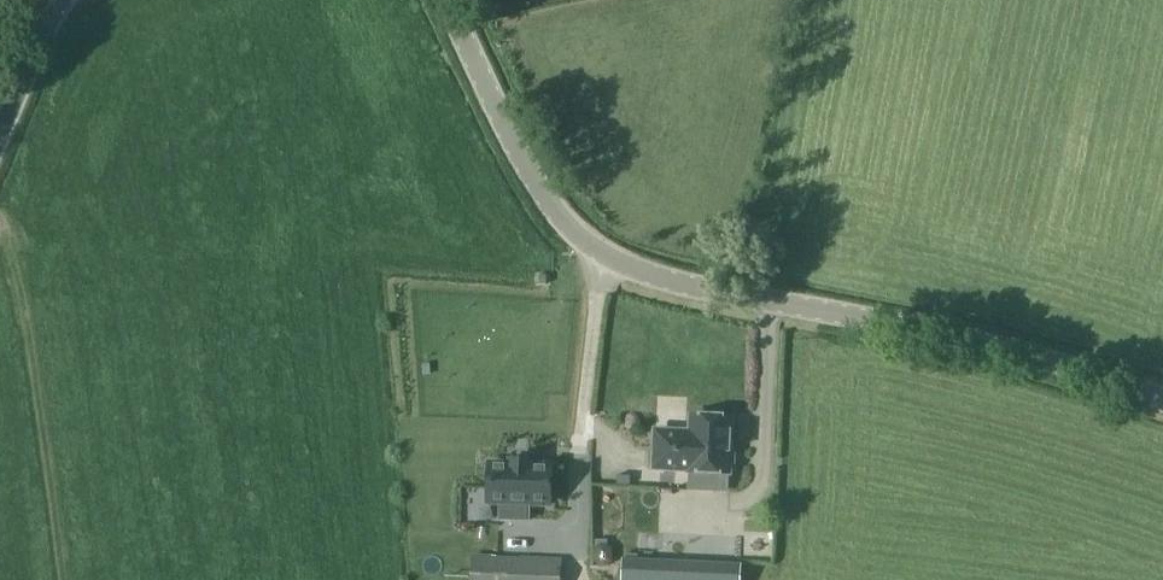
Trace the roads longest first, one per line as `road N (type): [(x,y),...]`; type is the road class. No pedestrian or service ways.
road 1 (unclassified): [(1162,397),(1021,351),(621,265),(579,241),(544,199),(448,0)]
road 2 (unclassified): [(0,131),(45,26),(66,0)]

